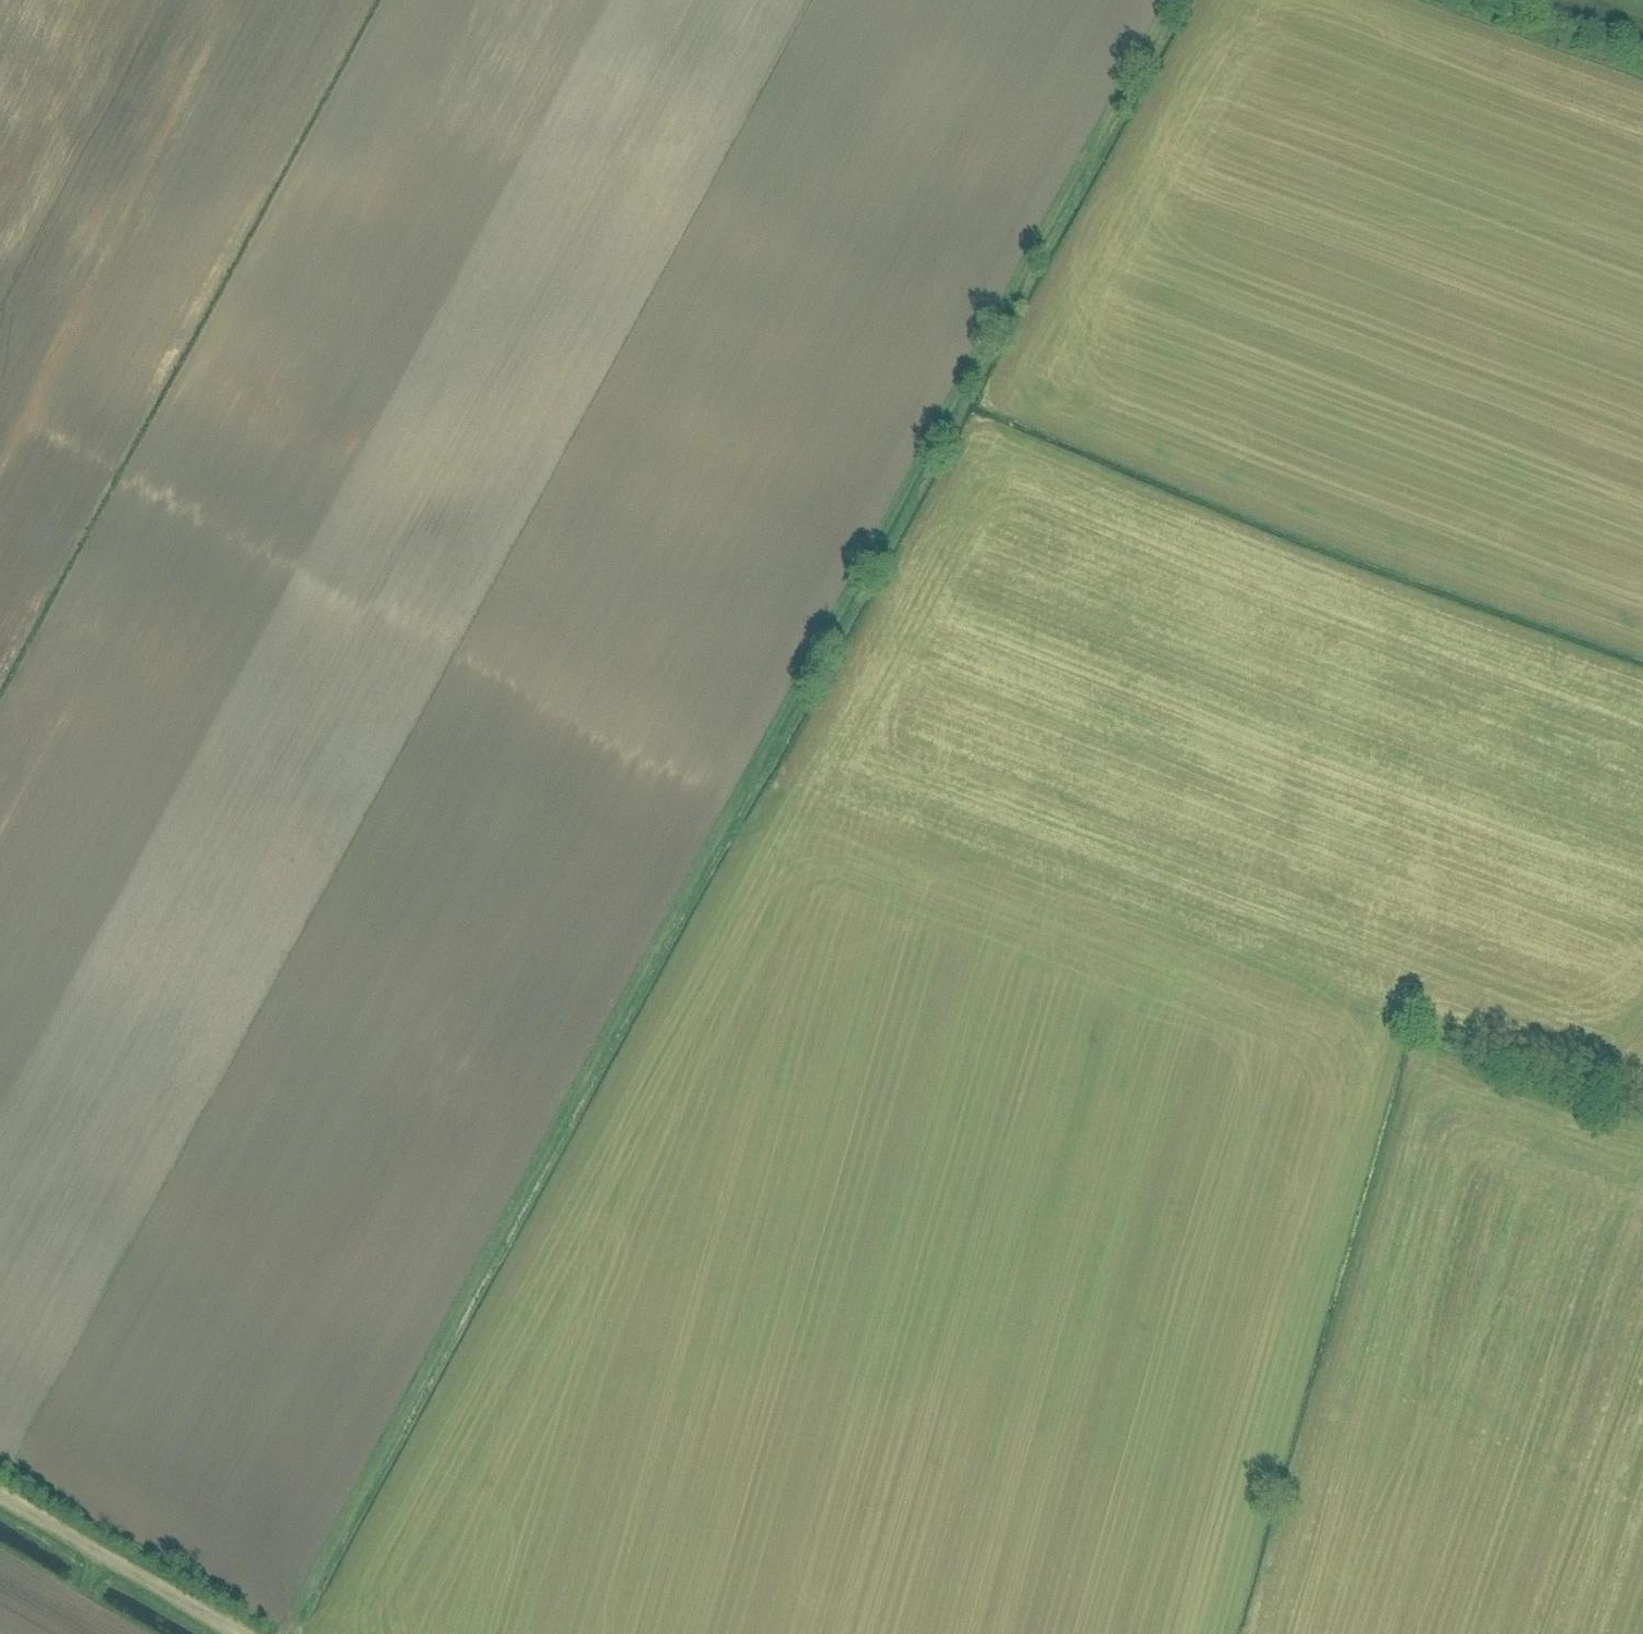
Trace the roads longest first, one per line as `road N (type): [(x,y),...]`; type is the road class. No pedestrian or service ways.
road 1 (track): [(287,1633),(1171,0)]
road 2 (track): [(0,1499),(231,1633)]

